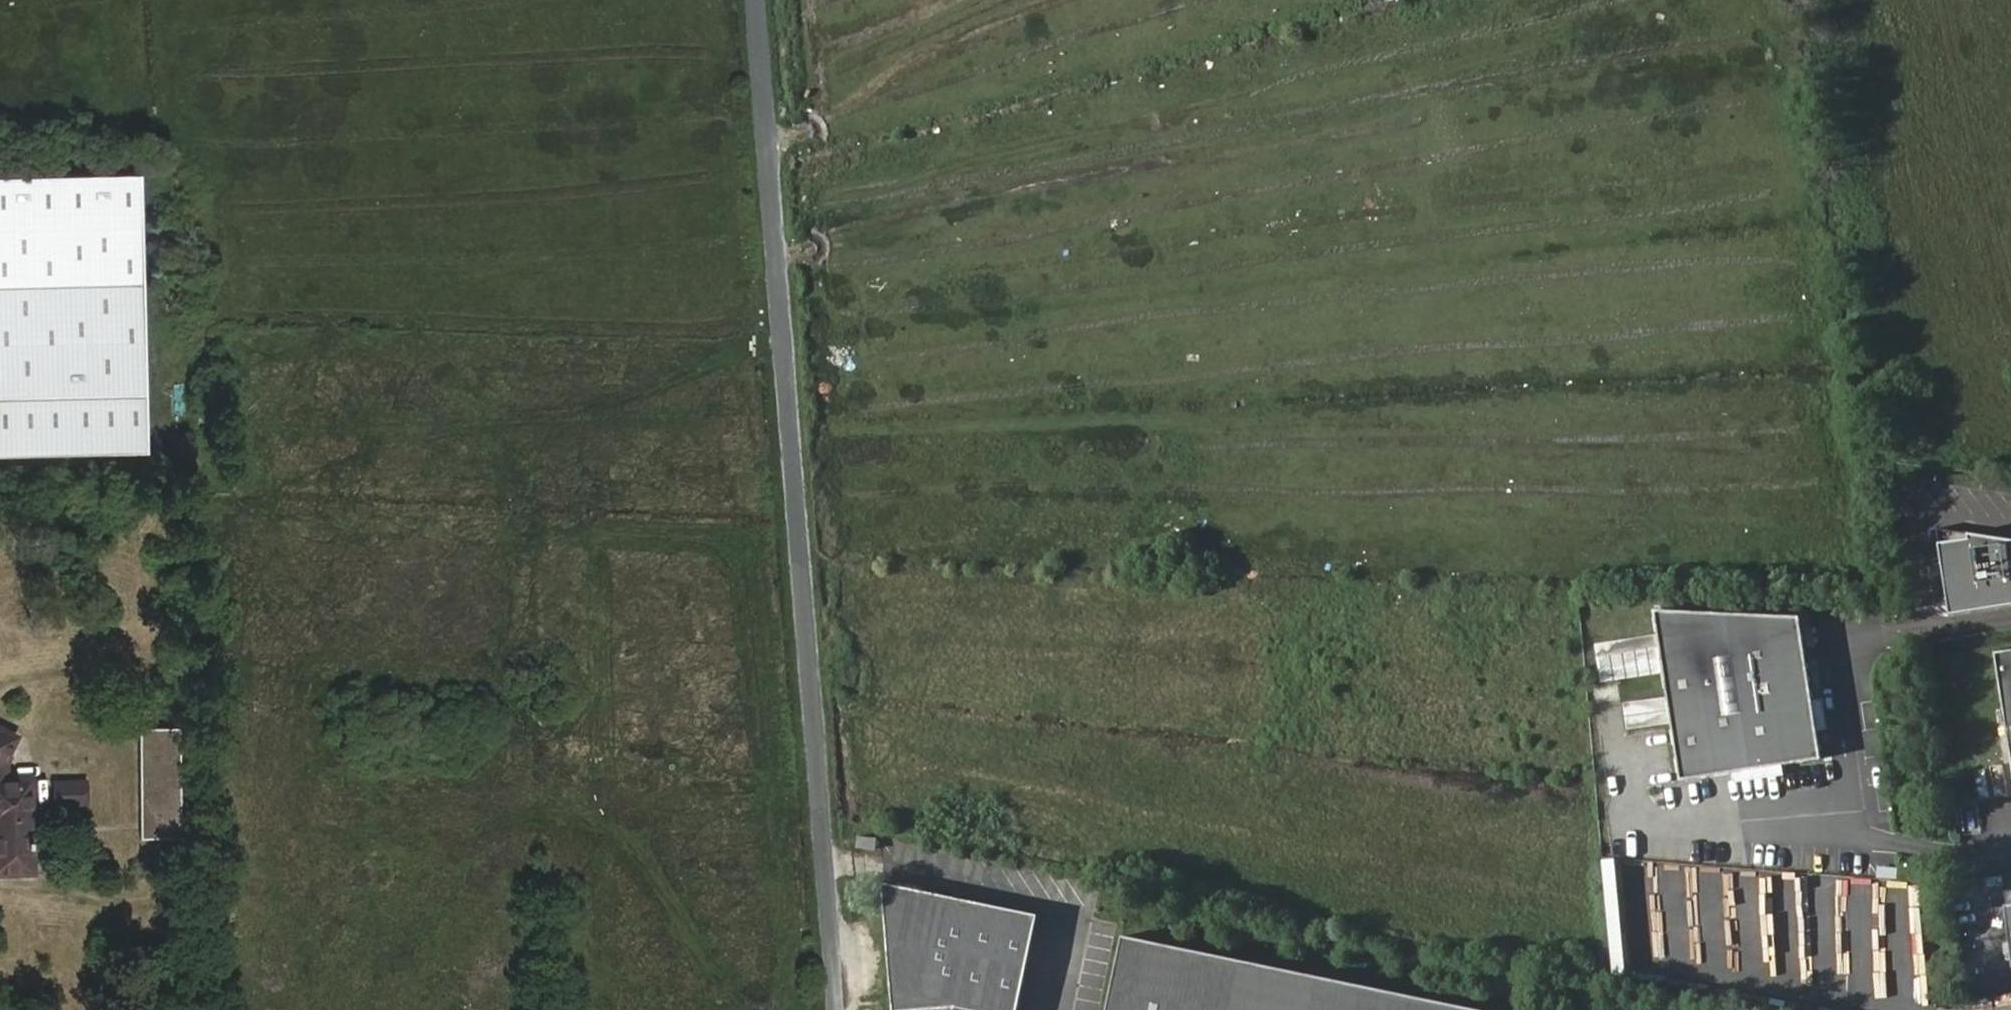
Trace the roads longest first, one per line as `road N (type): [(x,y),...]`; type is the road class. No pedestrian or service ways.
road 1 (residential): [(845,1009),(766,0)]

